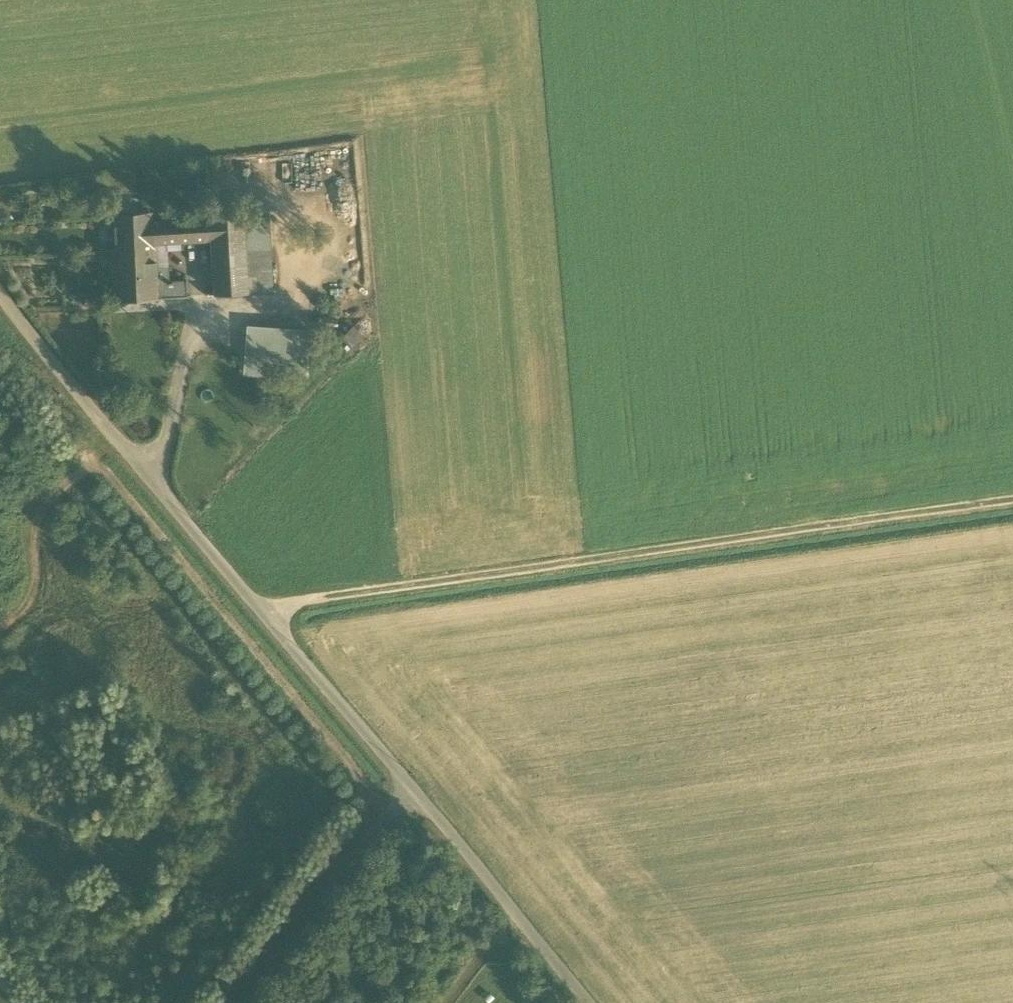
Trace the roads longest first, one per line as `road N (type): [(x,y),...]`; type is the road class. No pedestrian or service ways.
road 1 (unclassified): [(589,1002),(0,302)]
road 2 (track): [(258,608),(1012,502)]

